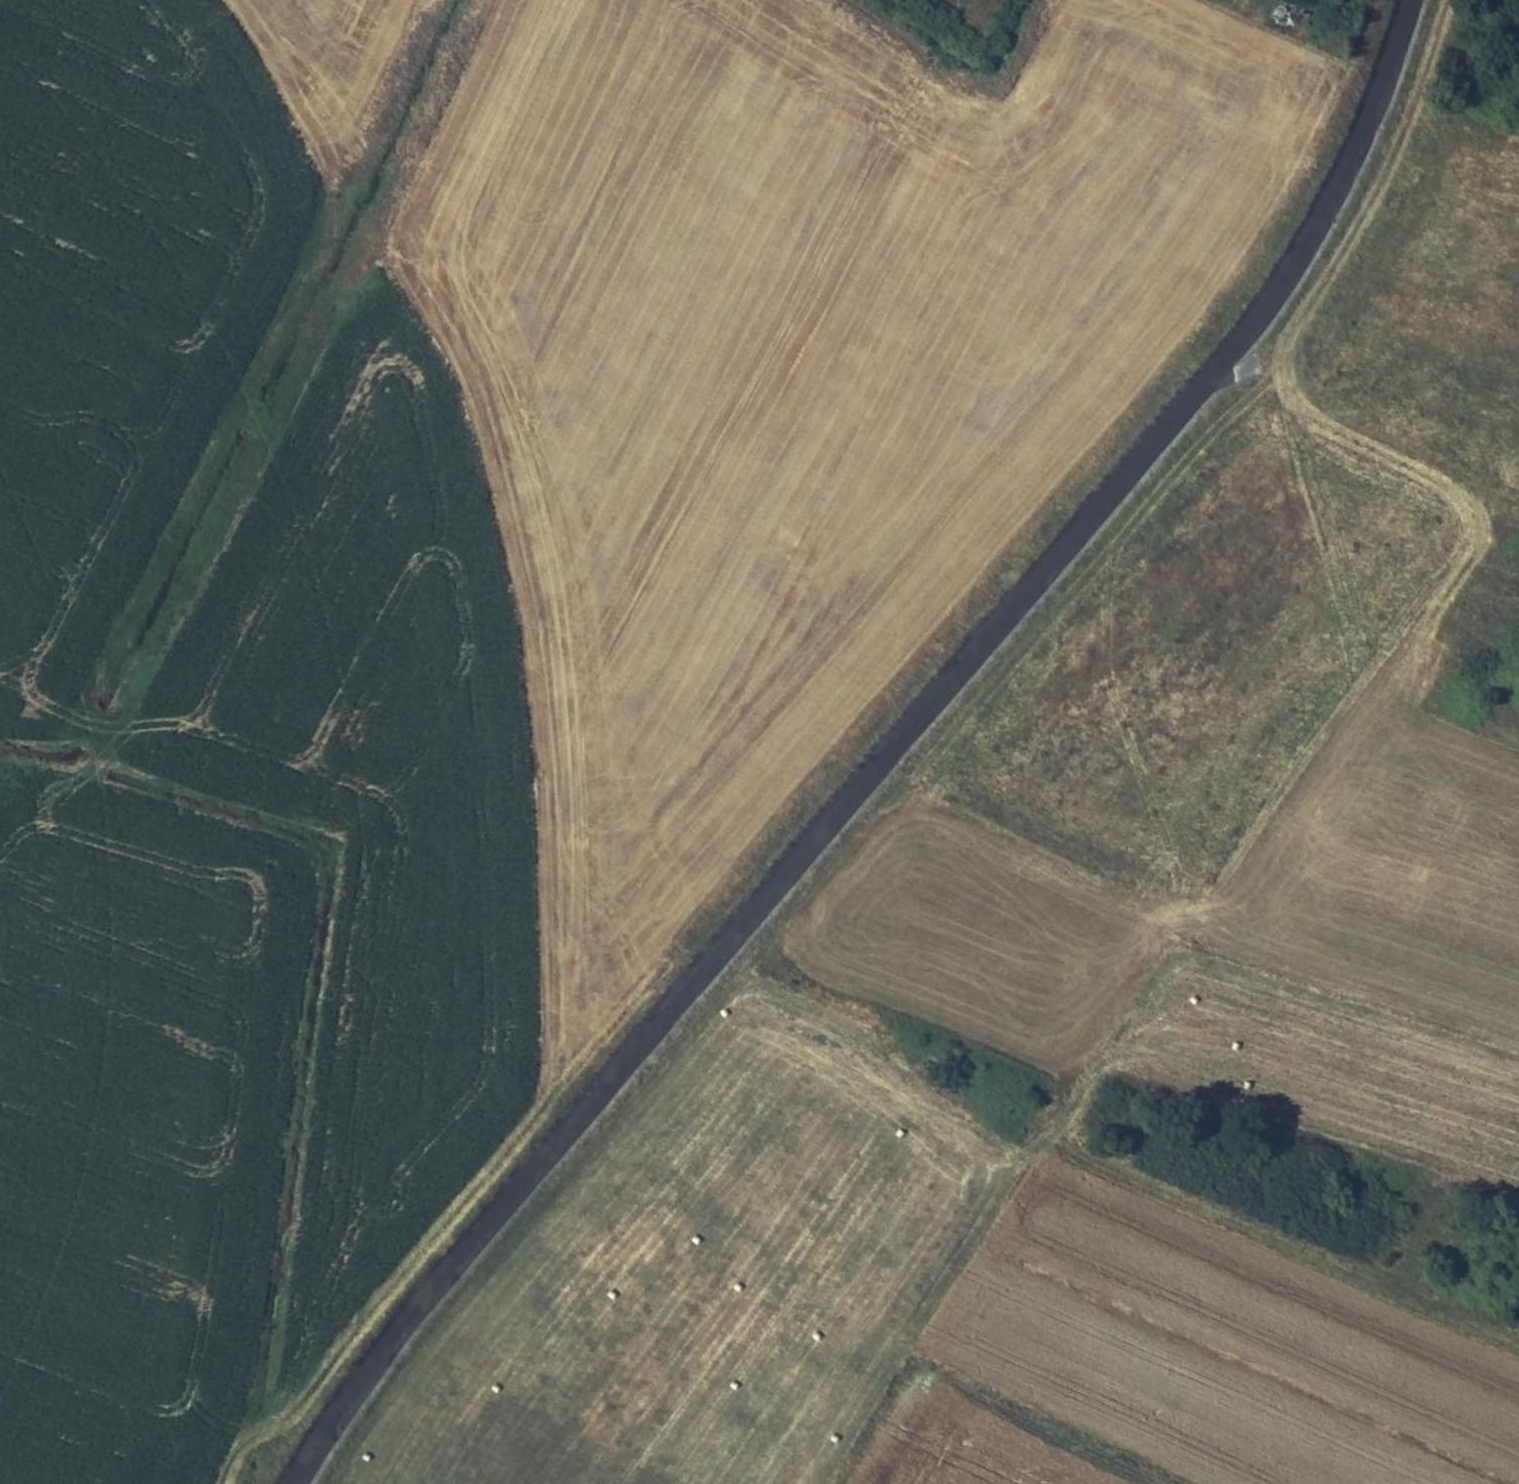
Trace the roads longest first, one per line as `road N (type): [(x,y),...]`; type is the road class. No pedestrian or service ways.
road 1 (track): [(332,1483),(489,1265),(1131,511),(1276,358),(1400,122),(1442,0)]
road 2 (track): [(1081,1082),(1064,1110),(1078,1138),(1102,1155),(1518,1338)]

